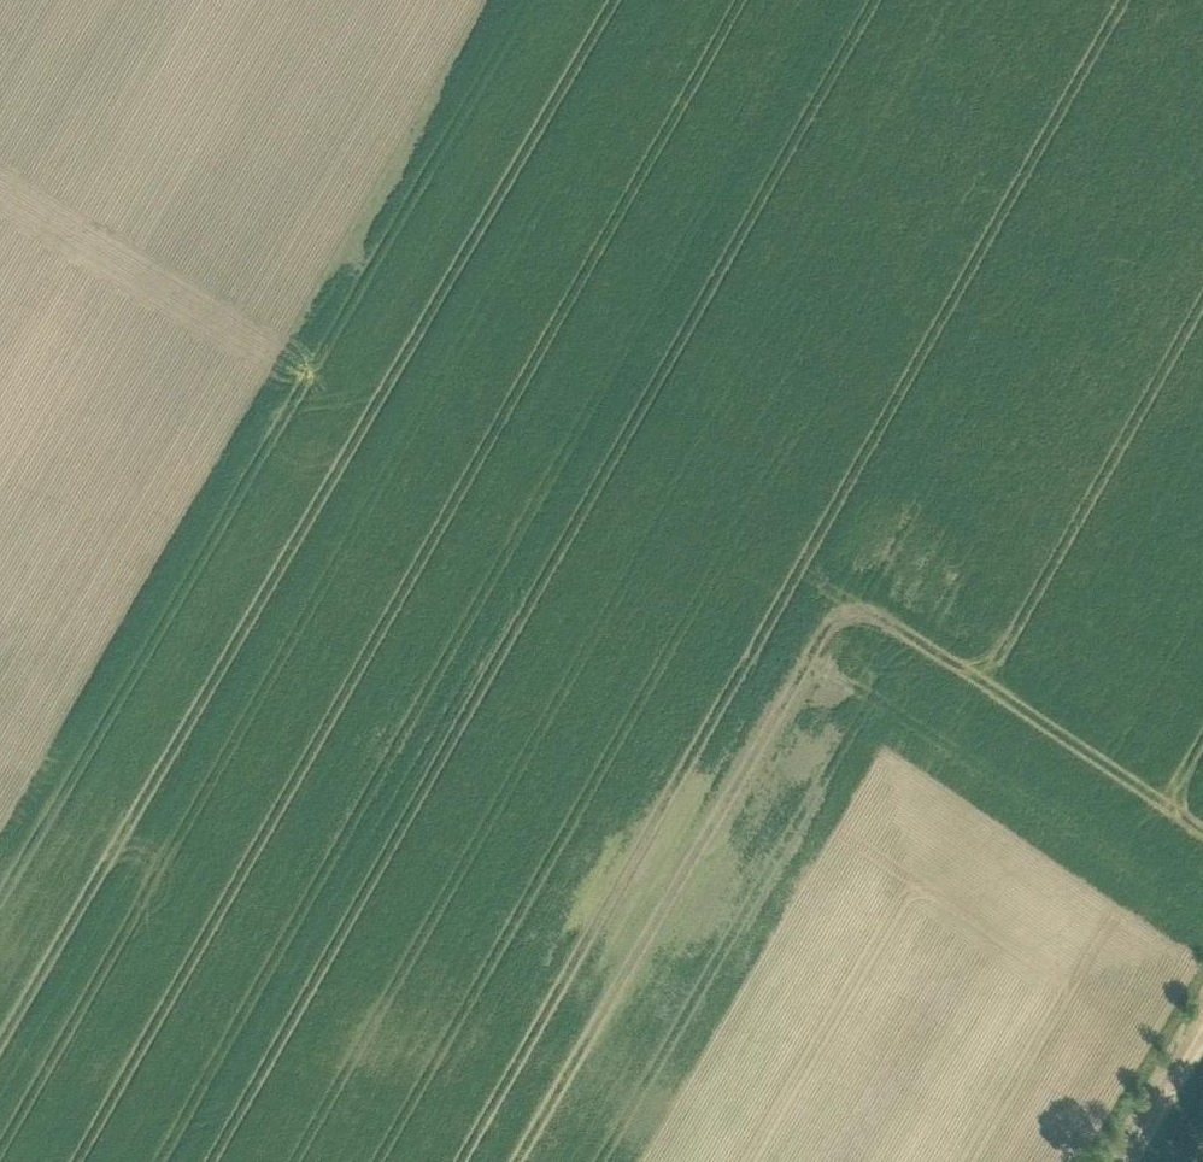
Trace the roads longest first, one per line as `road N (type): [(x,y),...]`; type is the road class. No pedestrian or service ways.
road 1 (track): [(1094,1161),(1202,978)]

